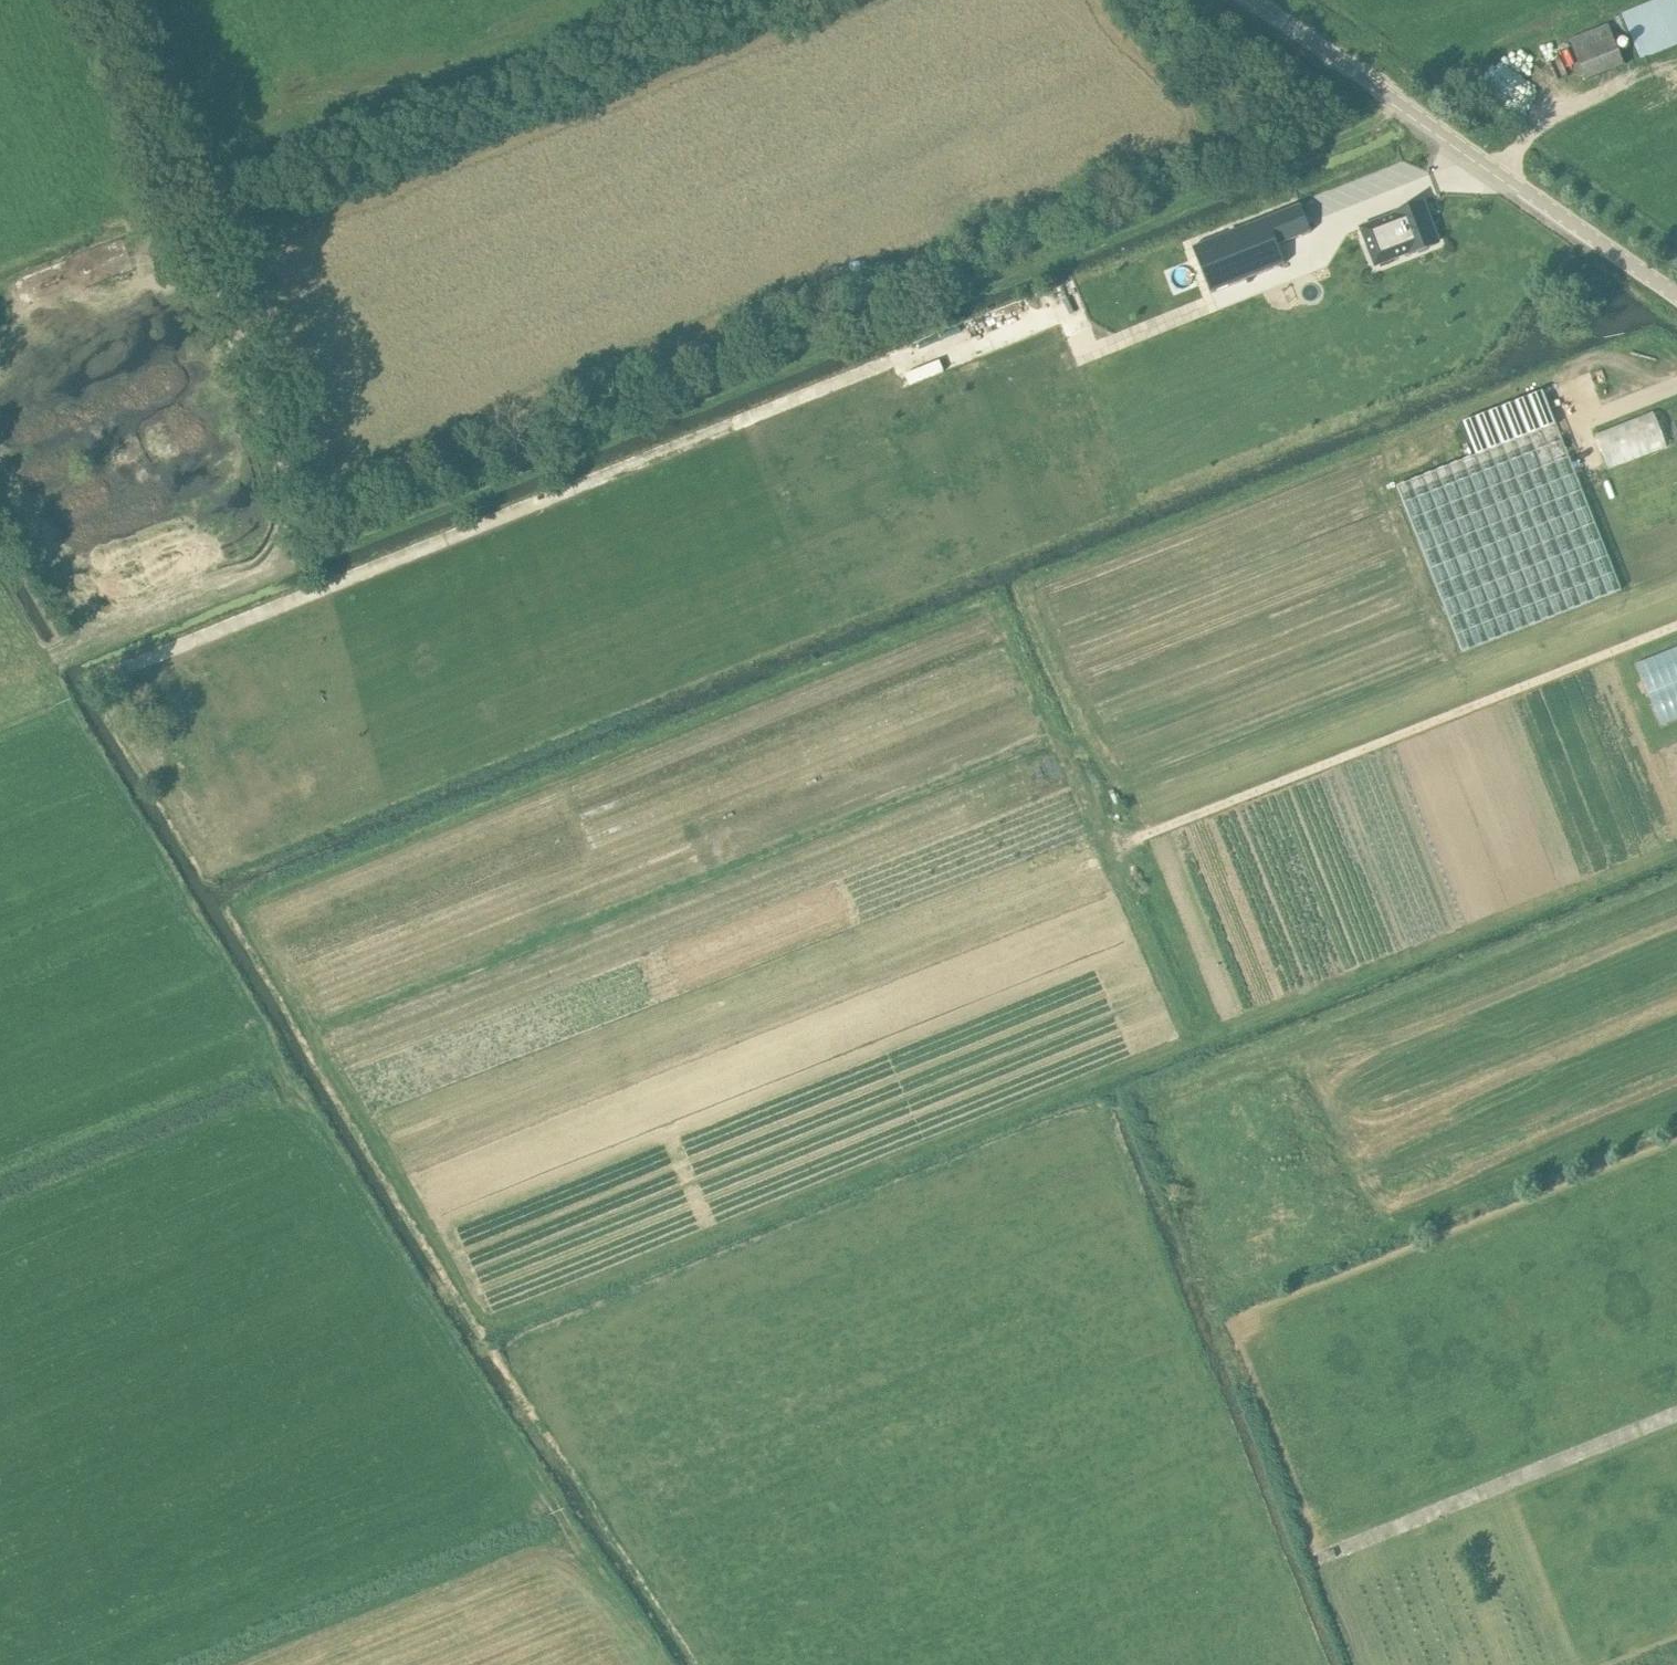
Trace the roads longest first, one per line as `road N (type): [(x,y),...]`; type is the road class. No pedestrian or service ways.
road 1 (track): [(1405,108),(67,656)]
road 2 (track): [(1676,628),(1136,838)]
road 3 (unclassified): [(1676,297),(1252,0)]
road 4 (track): [(103,0),(195,228)]

